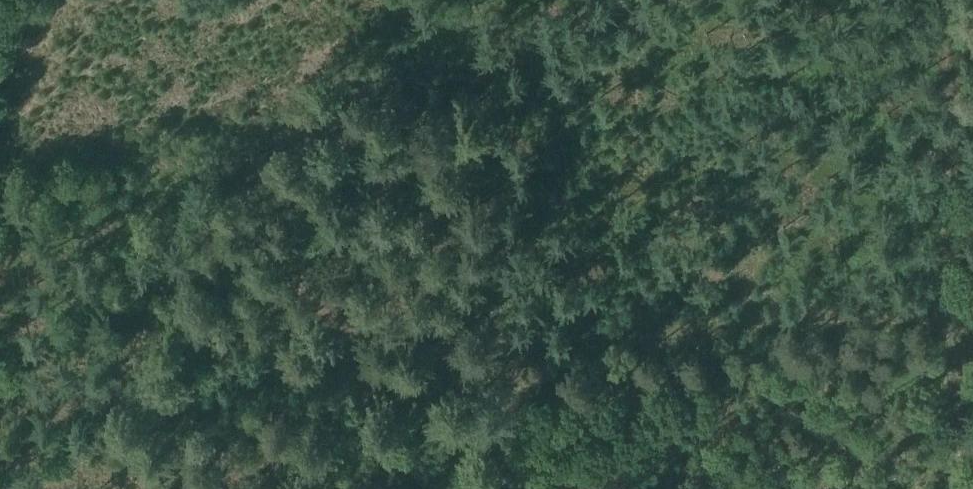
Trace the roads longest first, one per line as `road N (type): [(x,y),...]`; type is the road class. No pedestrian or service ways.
road 1 (track): [(956,488),(944,0)]

